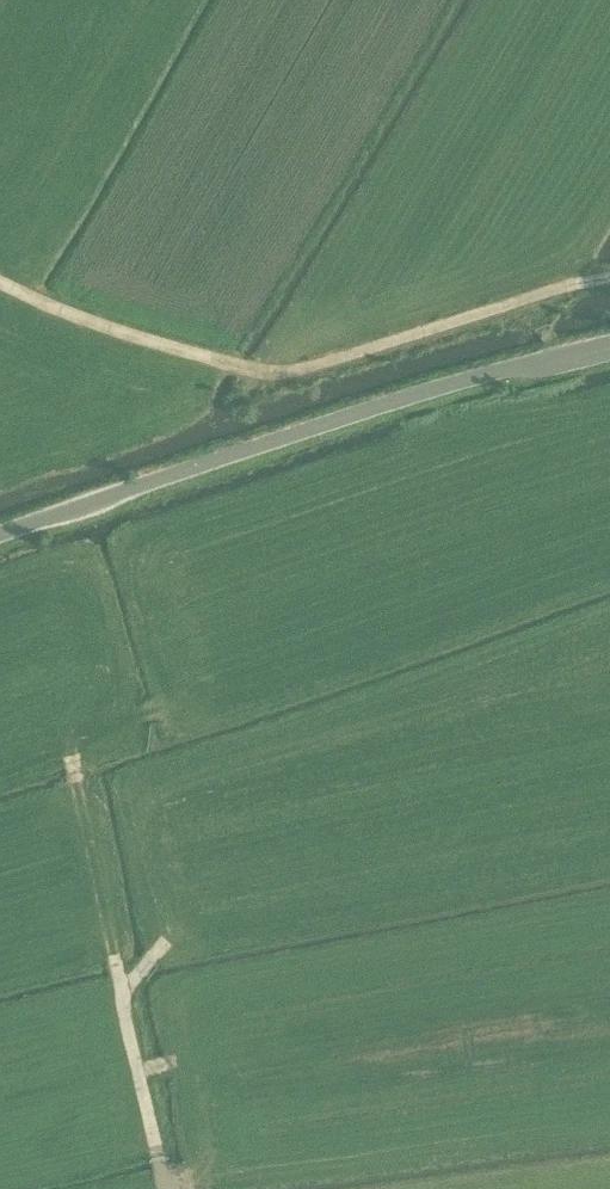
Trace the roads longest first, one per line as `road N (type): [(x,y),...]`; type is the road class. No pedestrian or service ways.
road 1 (unclassified): [(0,537),(359,412),(609,350)]
road 2 (track): [(0,285),(247,371),(324,369),(609,295)]
road 3 (track): [(167,1188),(125,980)]

